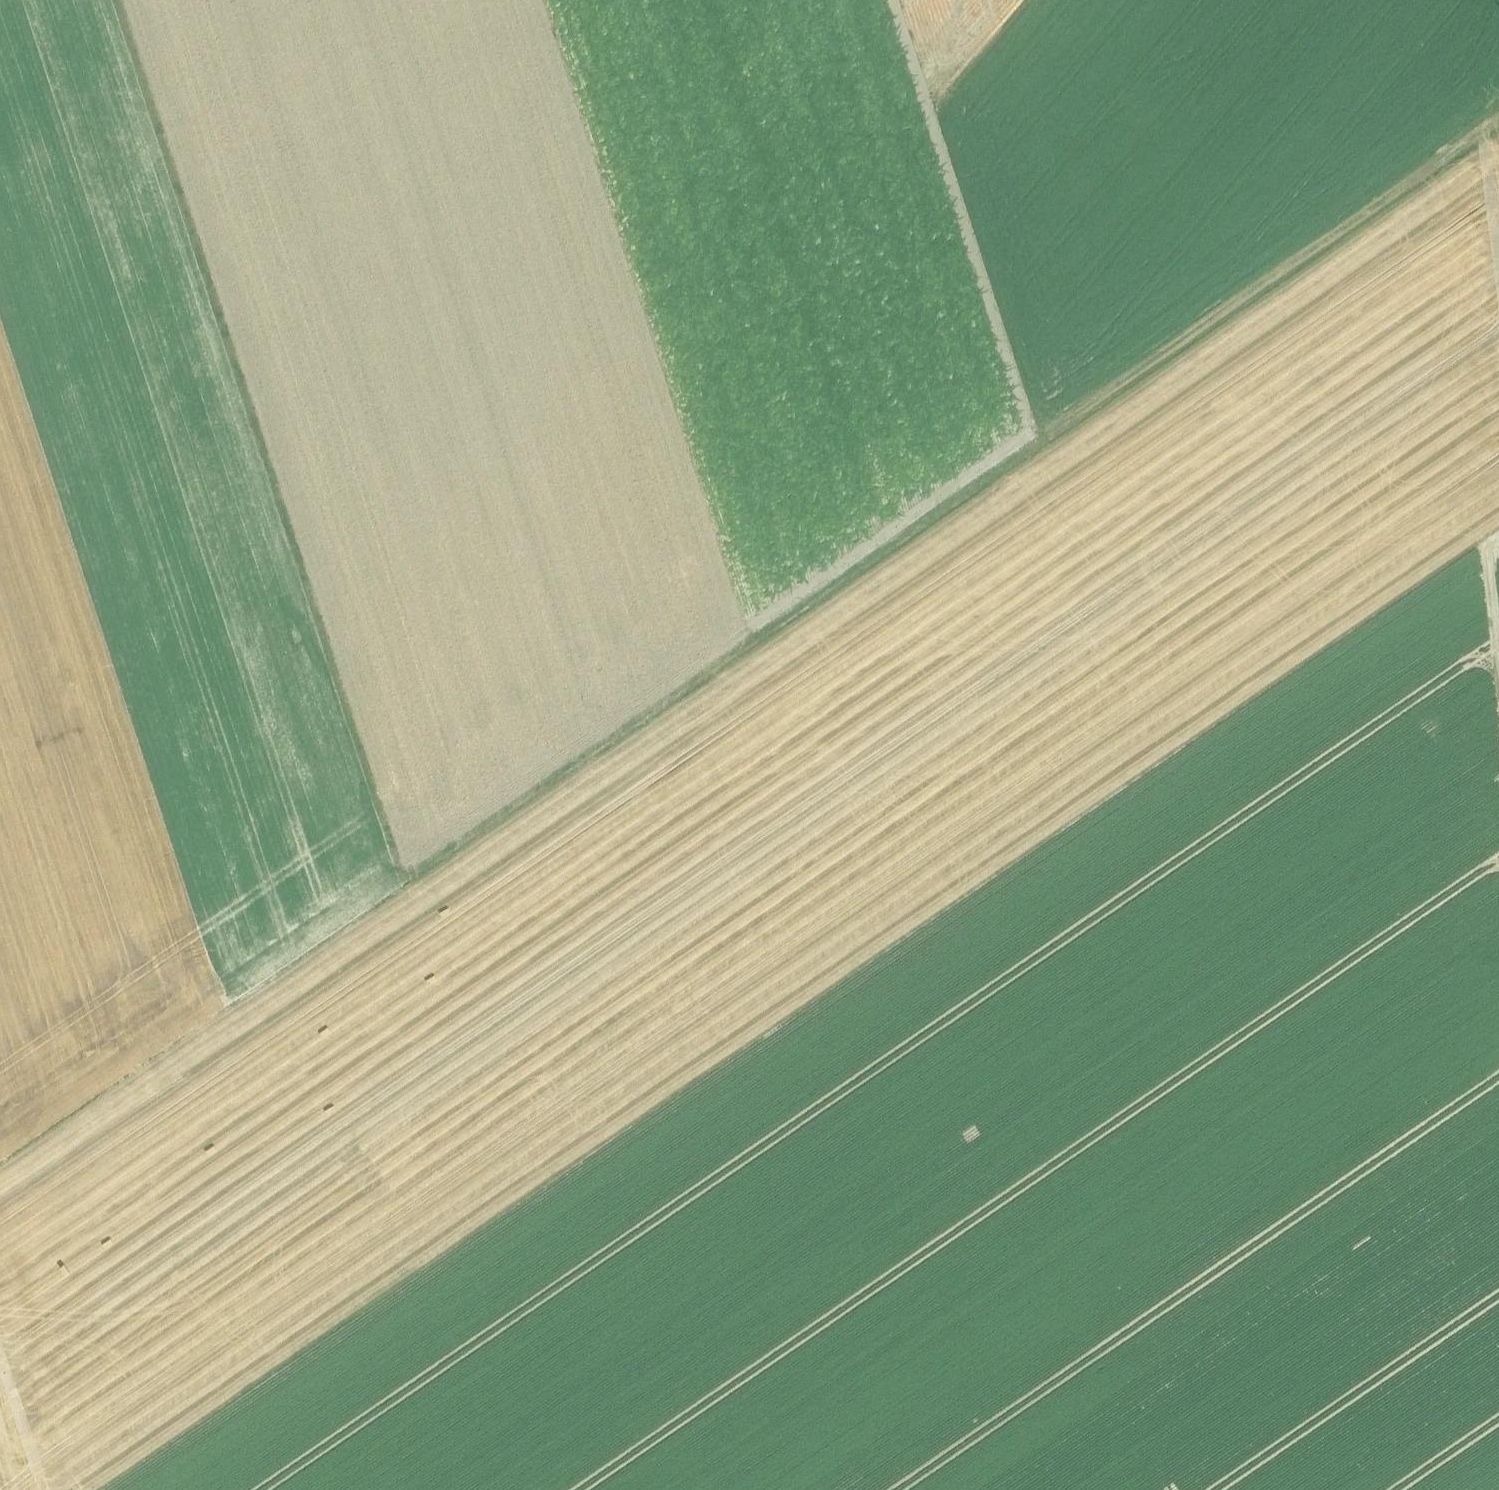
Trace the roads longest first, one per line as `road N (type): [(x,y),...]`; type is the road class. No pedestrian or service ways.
road 1 (track): [(112,0),(403,891),(985,492),(1028,452),(1498,135)]

